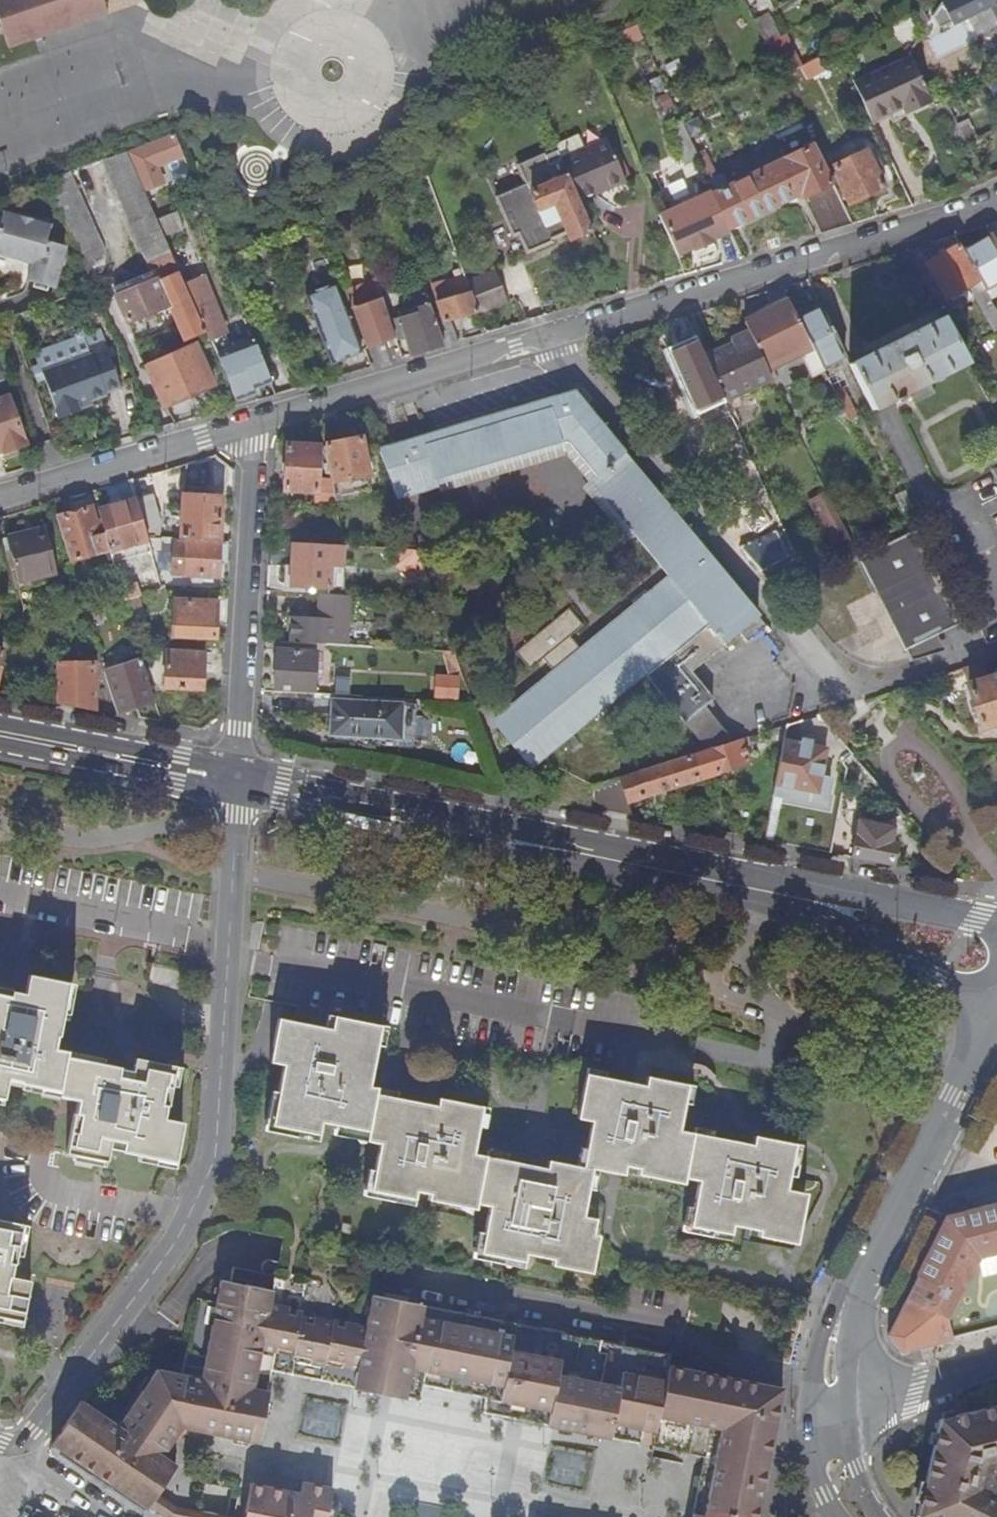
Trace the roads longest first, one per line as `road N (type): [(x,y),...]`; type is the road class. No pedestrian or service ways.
road 1 (residential): [(240,781),(215,1156),(164,1259),(21,1455)]
road 2 (secondary): [(776,891),(240,781)]
road 3 (residential): [(996,197),(550,335)]
road 4 (residential): [(850,691),(550,335)]
road 5 (residential): [(240,781),(249,420)]
road 6 (residential): [(550,335),(249,420)]
road 7 (residential): [(249,420),(0,495)]
road 8 (secondary): [(776,891),(996,1006)]
road 9 (secondary): [(0,734),(240,781)]
road 10 (secondary): [(891,1224),(996,1016)]
road 11 (secondary): [(996,927),(849,894),(776,891)]
road 12 (secondary): [(891,1224),(836,1300),(817,1355),(809,1414)]
road 13 (secondary): [(849,1404),(856,1324),(891,1224)]
road 14 (tertiary): [(996,1365),(849,1404)]
road 15 (secondary): [(885,1516),(855,1460),(849,1404)]

